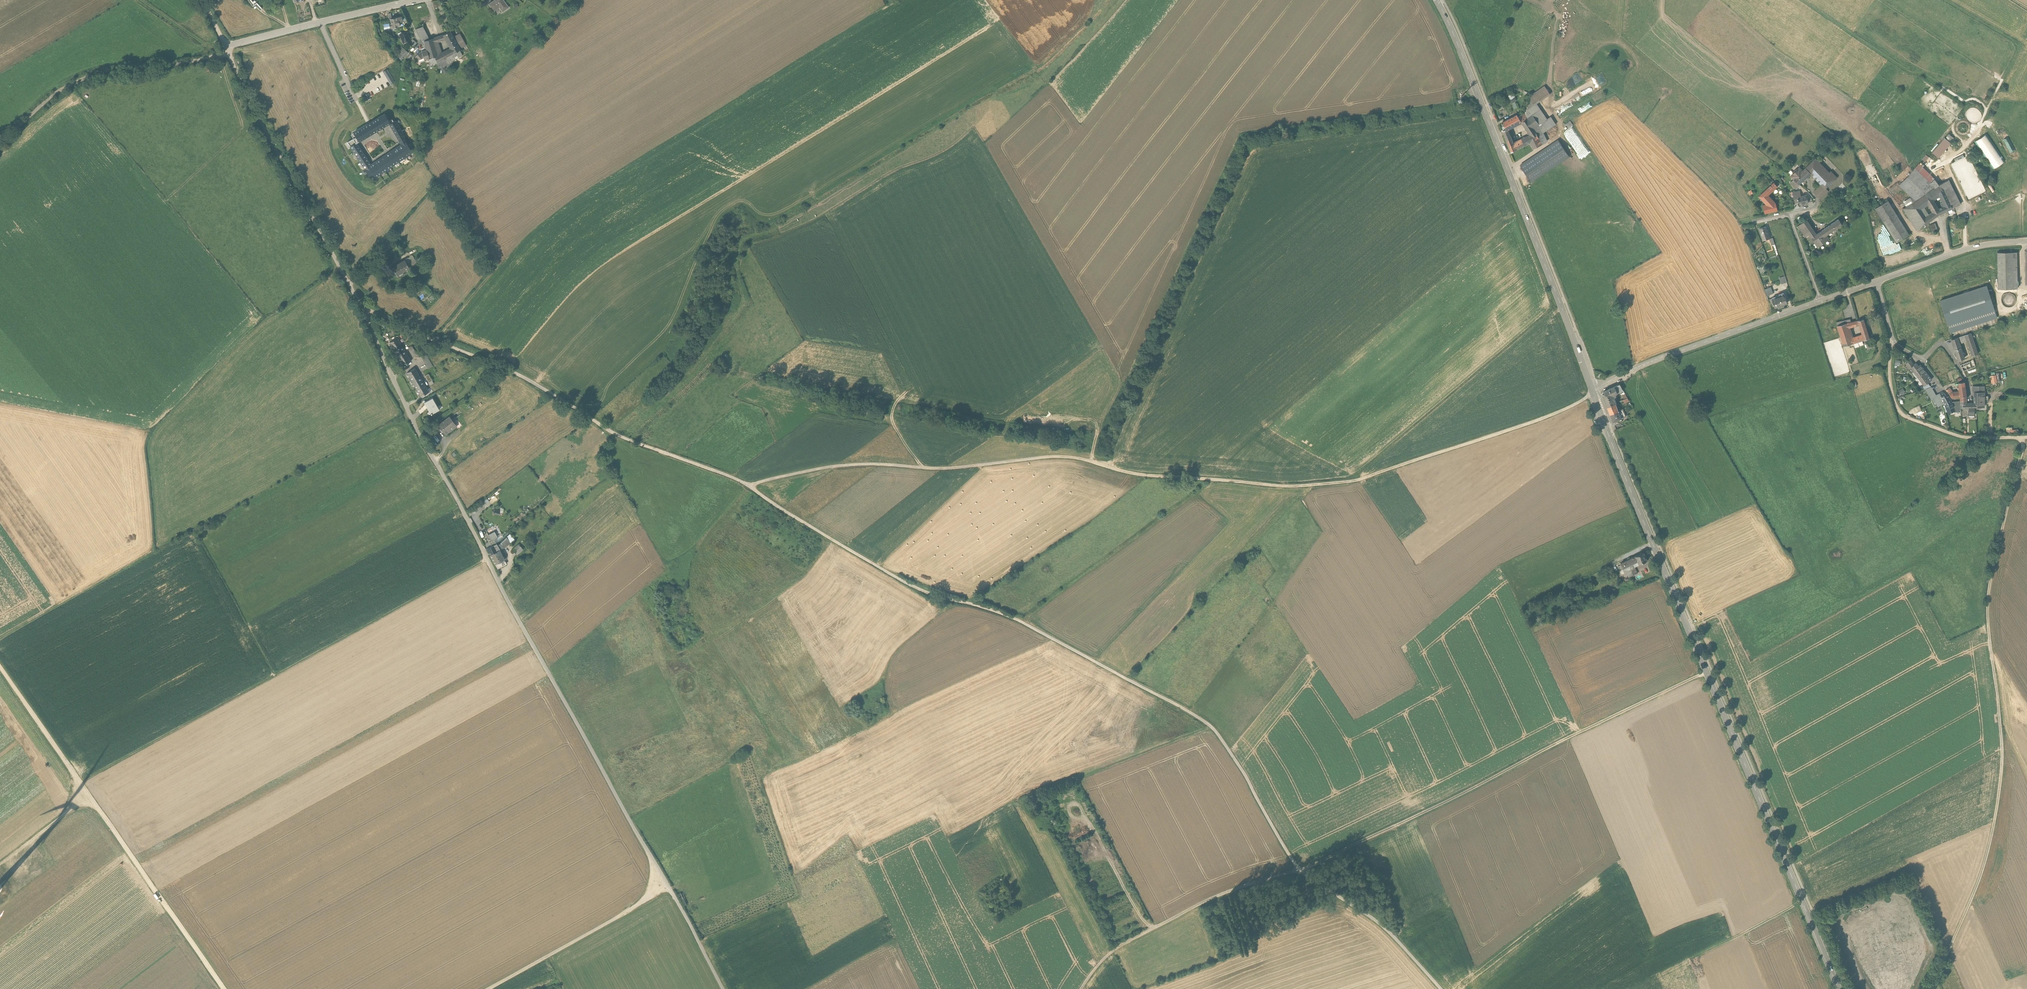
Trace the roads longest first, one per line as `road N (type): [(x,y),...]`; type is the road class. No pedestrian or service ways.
road 1 (track): [(752,485),(842,463),(941,468),(1058,456),(1156,475),(1323,484),(1522,425),(1593,389)]
road 2 (track): [(1706,671),(1338,852),(1153,929),(1112,952),(1082,988)]
road 3 (secondary): [(1601,417),(1838,988)]
road 4 (unclassified): [(723,988),(435,463)]
road 5 (track): [(1017,620),(1212,726),(1301,869),(1376,920),(1441,988)]
road 6 (track): [(2023,438),(1988,596),(2002,756),(1998,801),(1979,878),(1931,988)]
road 7 (residential): [(435,463),(228,48)]
road 8 (tertiary): [(1593,389),(1876,281),(1986,245),(2026,241)]
road 9 (track): [(752,485),(620,433),(537,382),(360,307)]
road 10 (secondary): [(1437,0),(1593,389)]
road 11 (track): [(1017,620),(906,581),(752,485)]
road 12 (residential): [(228,48),(181,64),(91,75),(58,93),(0,145)]
road 13 (track): [(225,988),(81,783)]
road 14 (track): [(670,888),(485,988)]
road 15 (track): [(1892,340),(1891,387),(1903,415),(1958,436),(2023,438)]
road 16 (residential): [(418,0),(228,48)]
road 17 (track): [(81,783),(0,665)]
road 18 (track): [(1072,815),(1093,829),(1153,929)]

